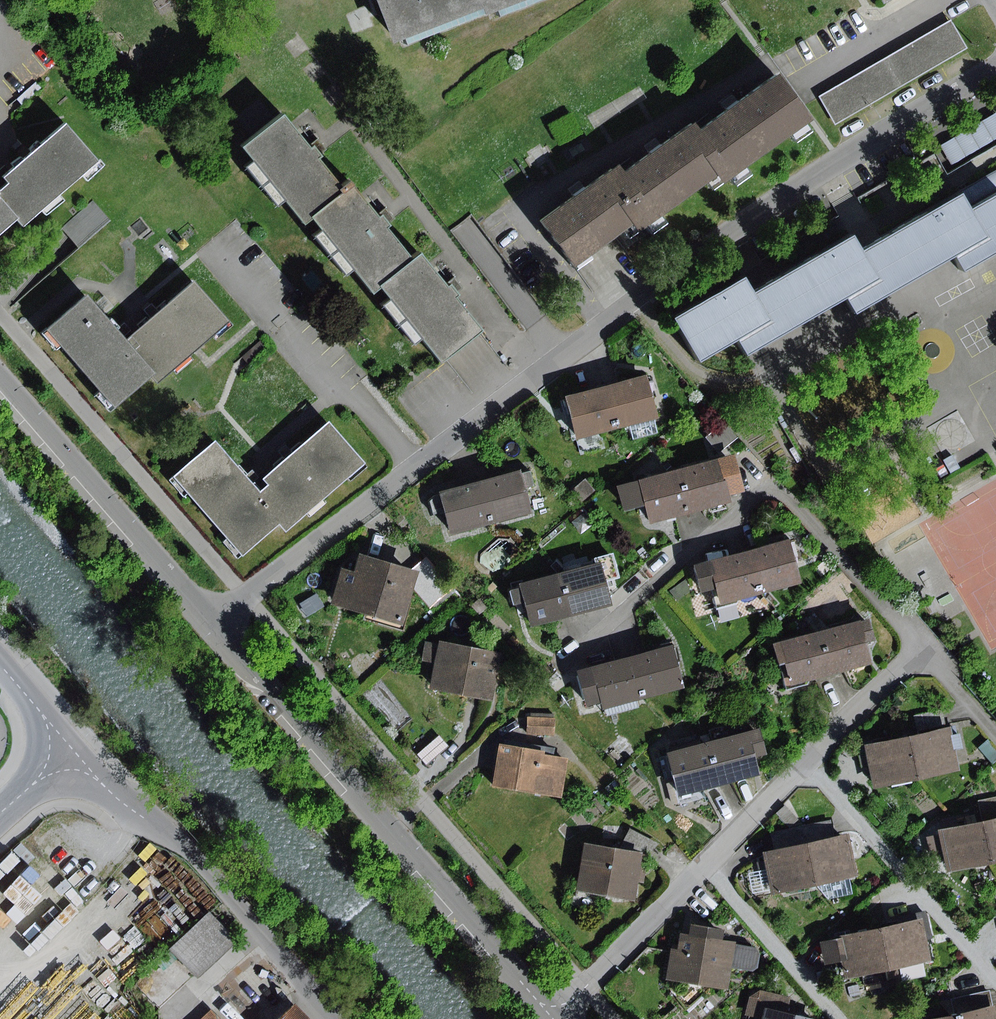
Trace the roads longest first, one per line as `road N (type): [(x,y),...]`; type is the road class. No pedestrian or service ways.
road 1 (residential): [(995,69),(803,185),(633,302),(216,623)]
road 2 (residential): [(921,650),(553,1018)]
road 3 (residential): [(216,623),(553,1018)]
road 4 (residential): [(72,749),(109,792),(183,845),(338,1018)]
road 5 (residential): [(0,377),(216,623)]

